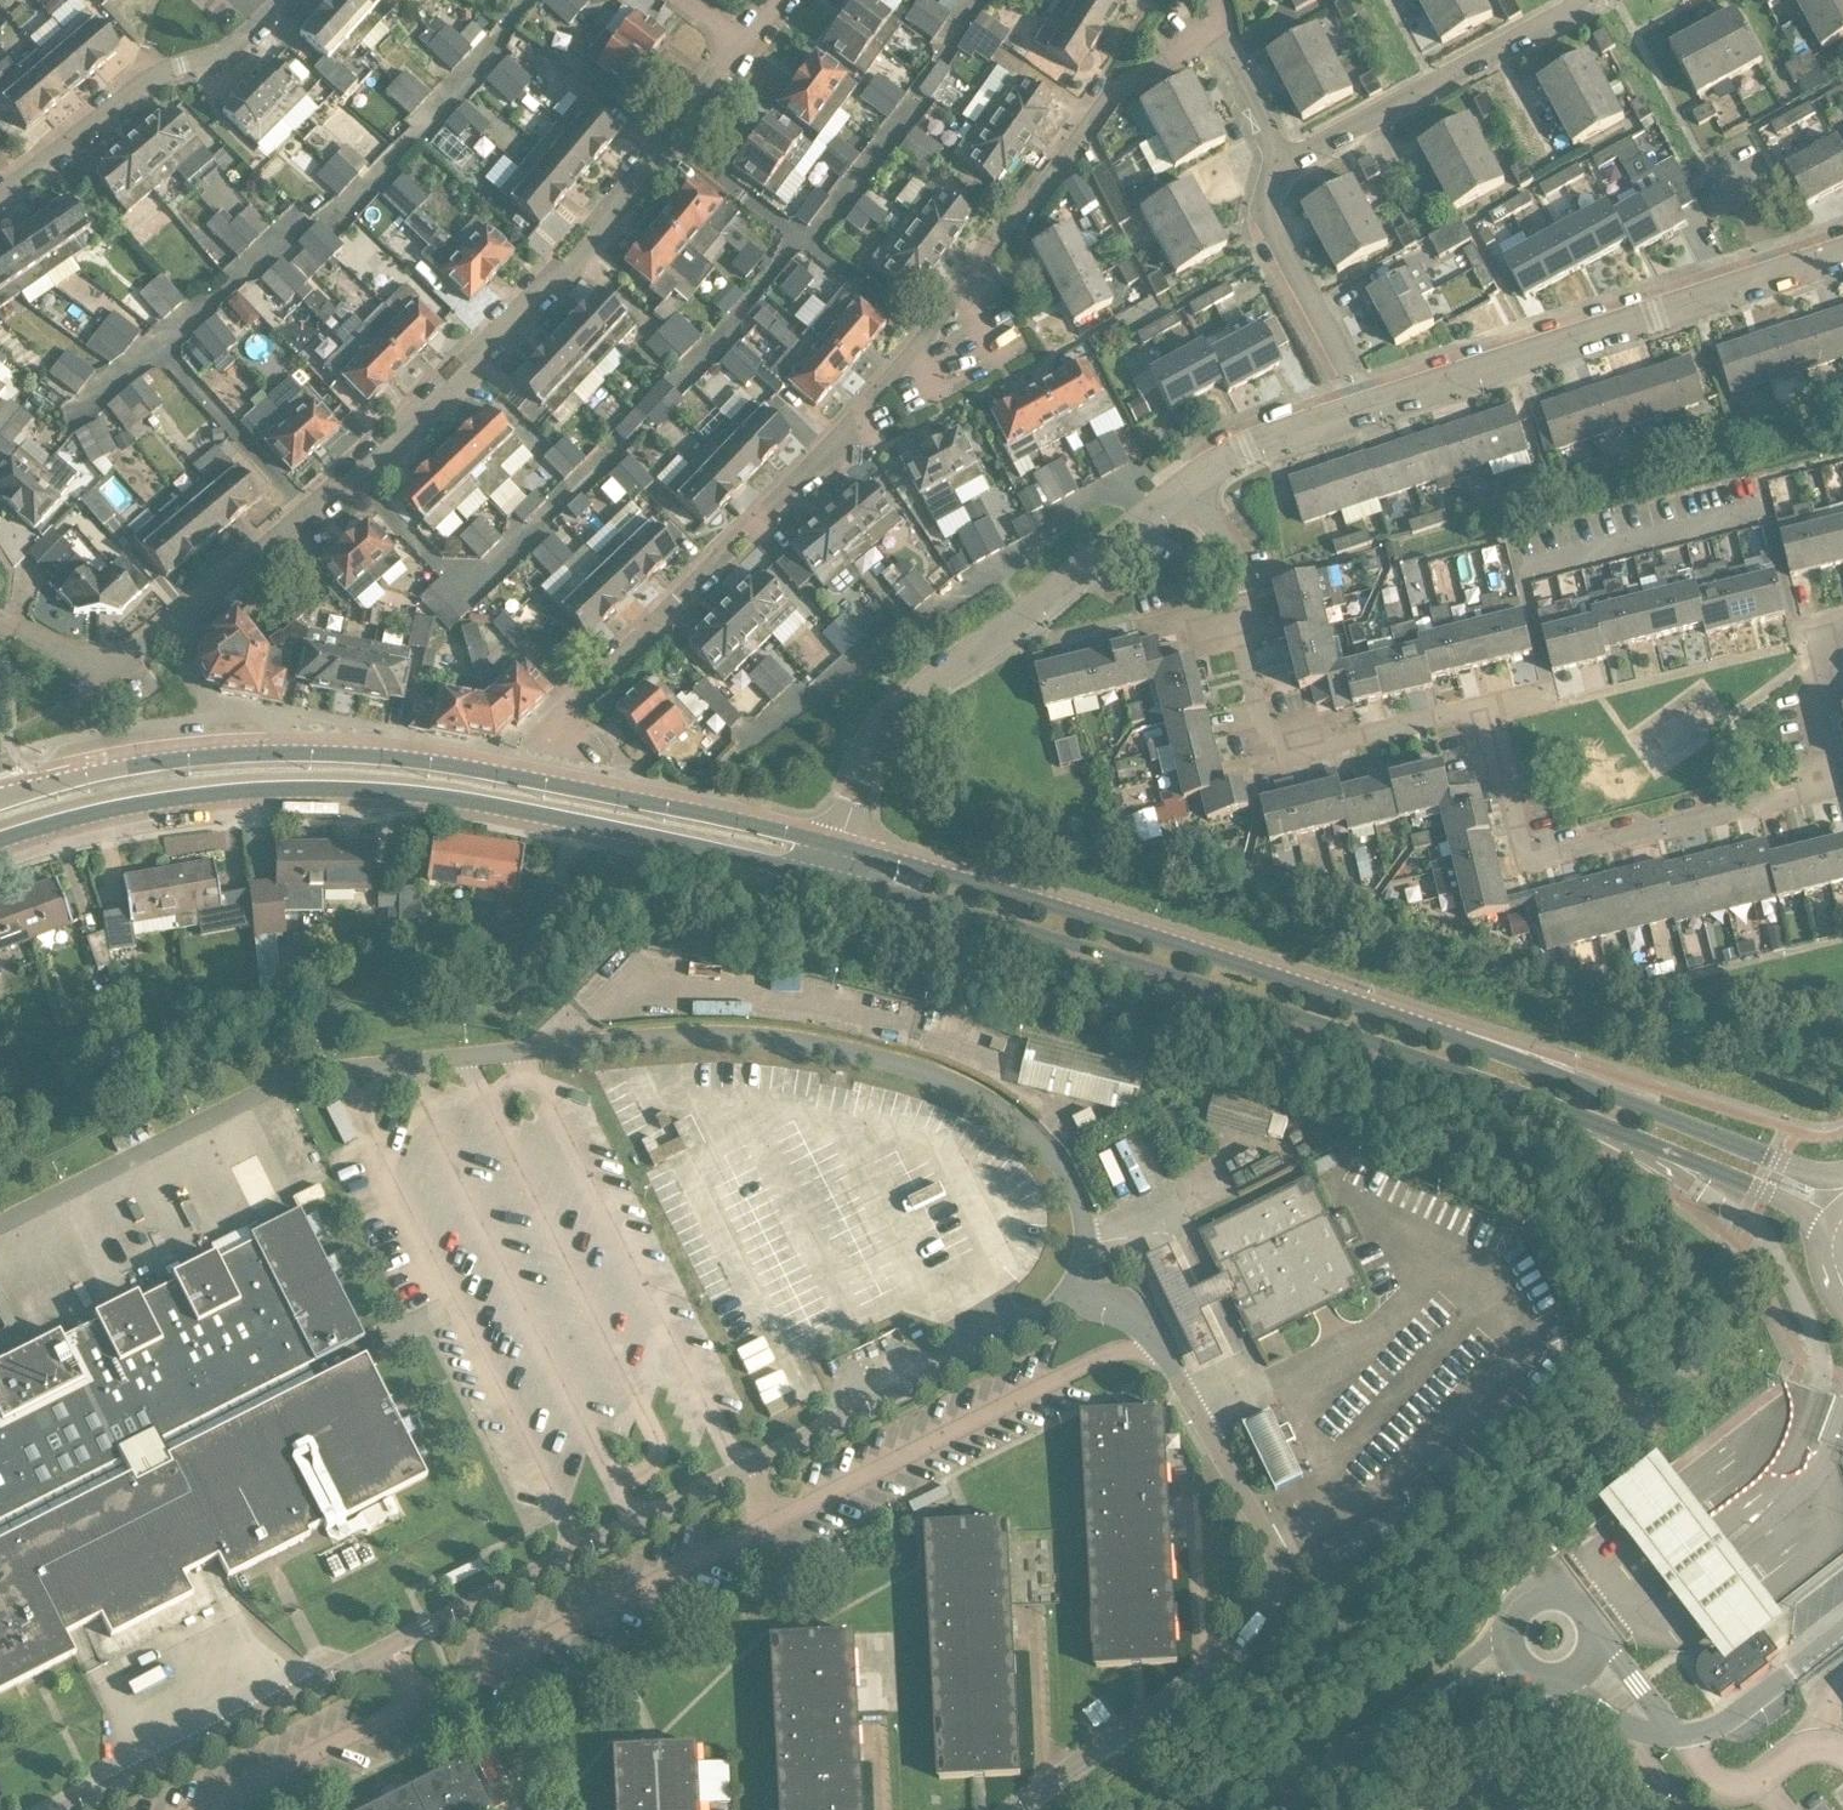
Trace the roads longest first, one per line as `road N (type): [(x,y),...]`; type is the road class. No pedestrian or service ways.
road 1 (residential): [(1185,487),(1222,536),(1235,567),(1278,760),(1487,708),(1525,860),(1811,795),(1825,780),(1826,754),(1795,628),(1842,617)]
road 2 (secondary): [(830,879),(1198,986),(1489,1086),(1768,1194),(1831,1237)]
road 3 (secondary): [(1842,1180),(1214,956),(839,847)]
road 4 (residential): [(559,742),(566,704),(811,472),(1112,95),(1218,35)]
road 5 (secondary): [(839,847),(511,776),(382,757),(161,763),(0,799)]
road 6 (secondary): [(0,840),(192,797),(377,791),(567,821),(830,879)]
road 7 (residential): [(158,634),(352,467),(569,260),(657,168),(747,45)]
road 8 (residential): [(1351,410),(1842,256)]
road 9 (residential): [(839,847),(879,743),(913,697),(1185,487)]
road 10 (residential): [(0,195),(156,80),(217,58),(278,0)]
road 11 (residential): [(1284,168),(1556,25),(1576,0)]
road 12 (residential): [(1351,410),(1264,233),(1261,206),(1284,168)]
road 13 (residential): [(1185,487),(1249,444),(1351,410)]
road 14 (residential): [(158,634),(127,660),(99,664),(77,661),(0,621)]
road 15 (residential): [(1284,168),(1218,35)]

